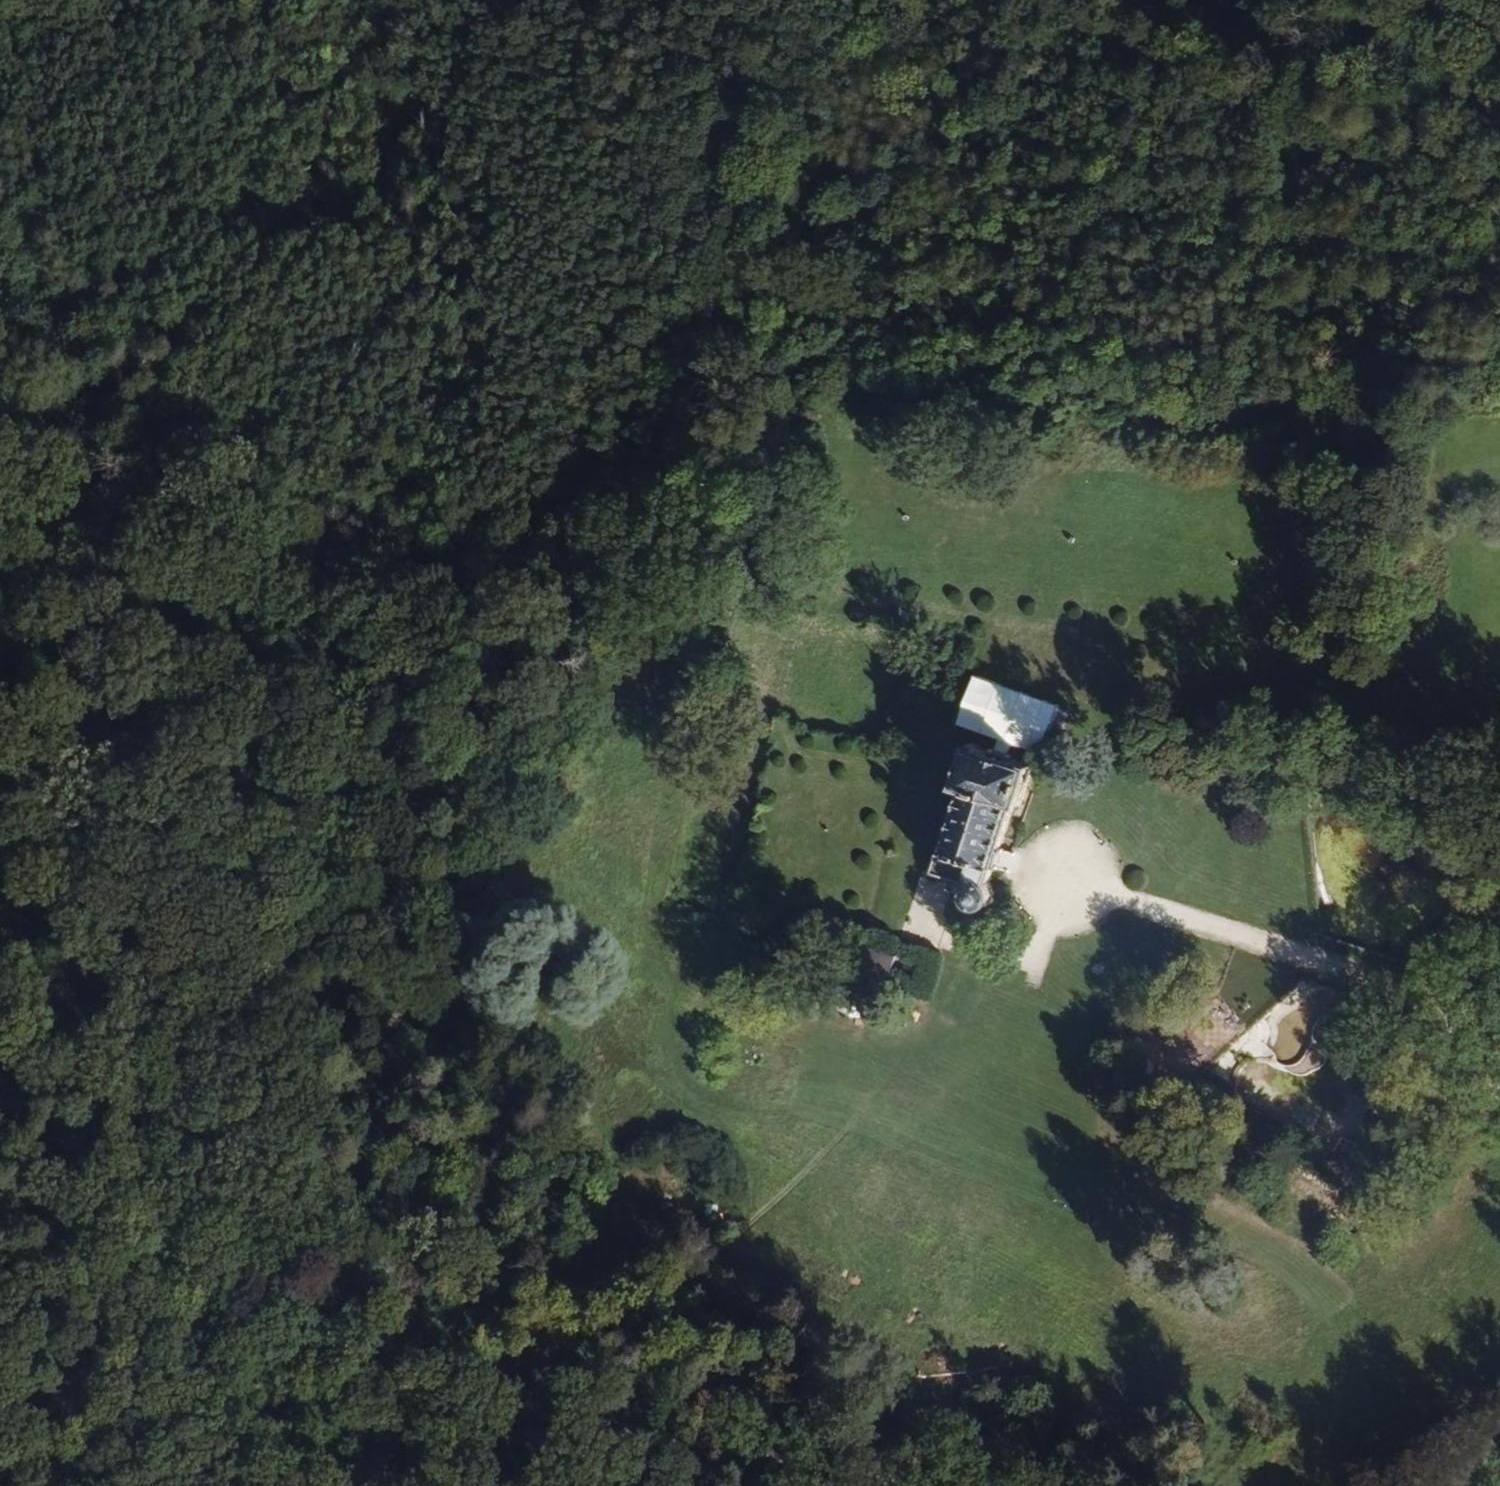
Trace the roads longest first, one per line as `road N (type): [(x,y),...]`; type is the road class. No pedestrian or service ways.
road 1 (track): [(851,1485),(536,1451),(355,1454),(246,1472),(219,1485)]
road 2 (track): [(0,83),(129,315)]

